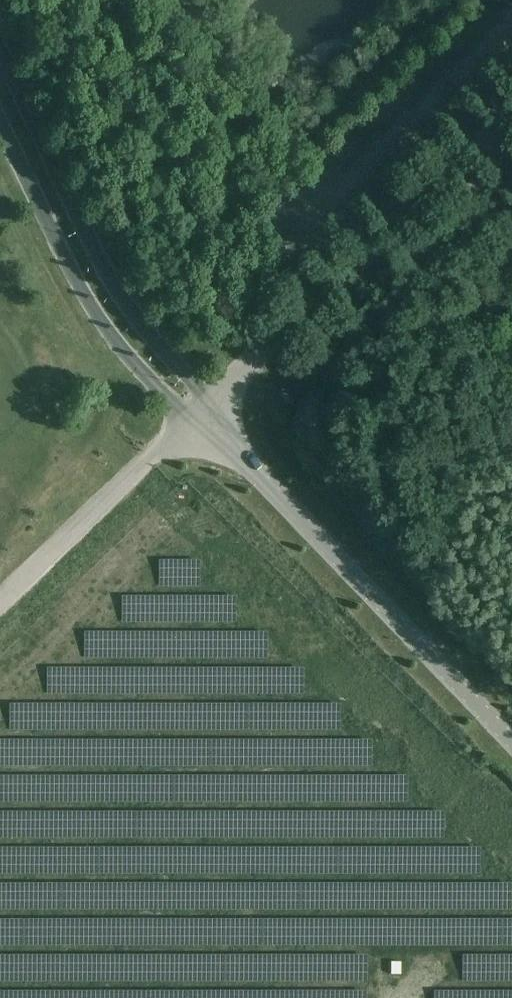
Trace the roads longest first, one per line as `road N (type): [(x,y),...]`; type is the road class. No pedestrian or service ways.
road 1 (unclassified): [(201,412),(511,737)]
road 2 (unclassified): [(511,111),(201,412)]
road 3 (unclassified): [(201,412),(192,383),(107,279),(0,49)]
road 4 (unclassified): [(0,124),(101,326),(171,401),(201,412)]
road 5 (unclassified): [(201,412),(0,604)]

